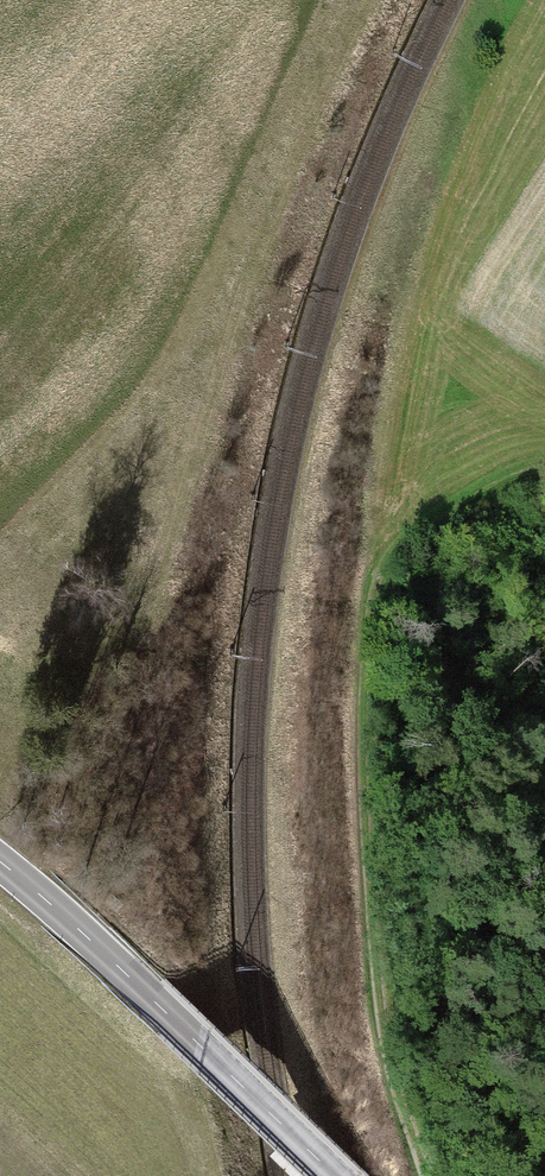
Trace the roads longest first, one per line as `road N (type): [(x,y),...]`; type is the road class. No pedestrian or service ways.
road 1 (track): [(370,0),(143,611),(0,782)]
road 2 (track): [(544,458),(526,456),(429,503),(394,552),(382,636),(394,1041),(435,1175)]
road 3 (primary): [(0,862),(338,1175)]

